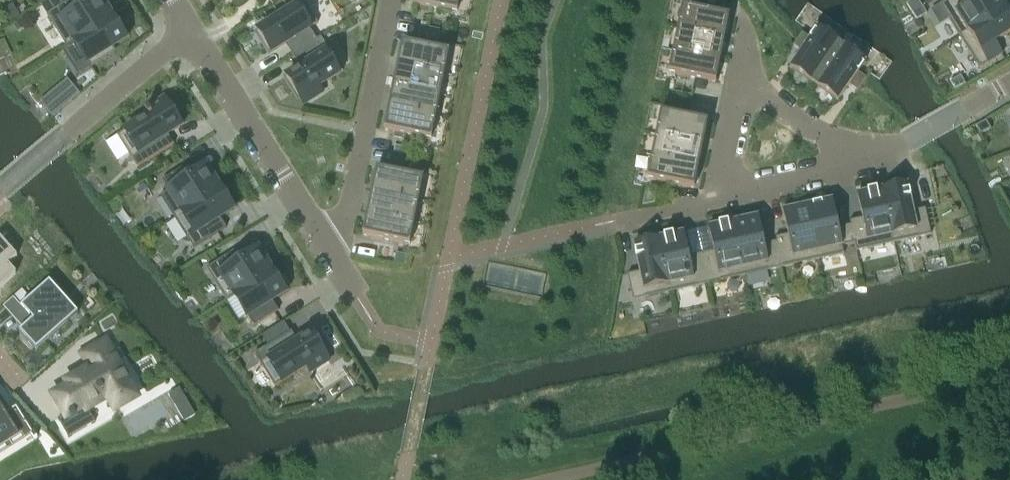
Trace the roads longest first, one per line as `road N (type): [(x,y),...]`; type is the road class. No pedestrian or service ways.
road 1 (residential): [(325,244),(344,222),(388,0)]
road 2 (residential): [(191,28),(325,244)]
road 3 (residential): [(191,28),(0,191)]
road 4 (residential): [(1009,83),(904,145),(856,163)]
road 5 (residential): [(742,83),(856,163)]
road 6 (residential): [(856,163),(721,197)]

